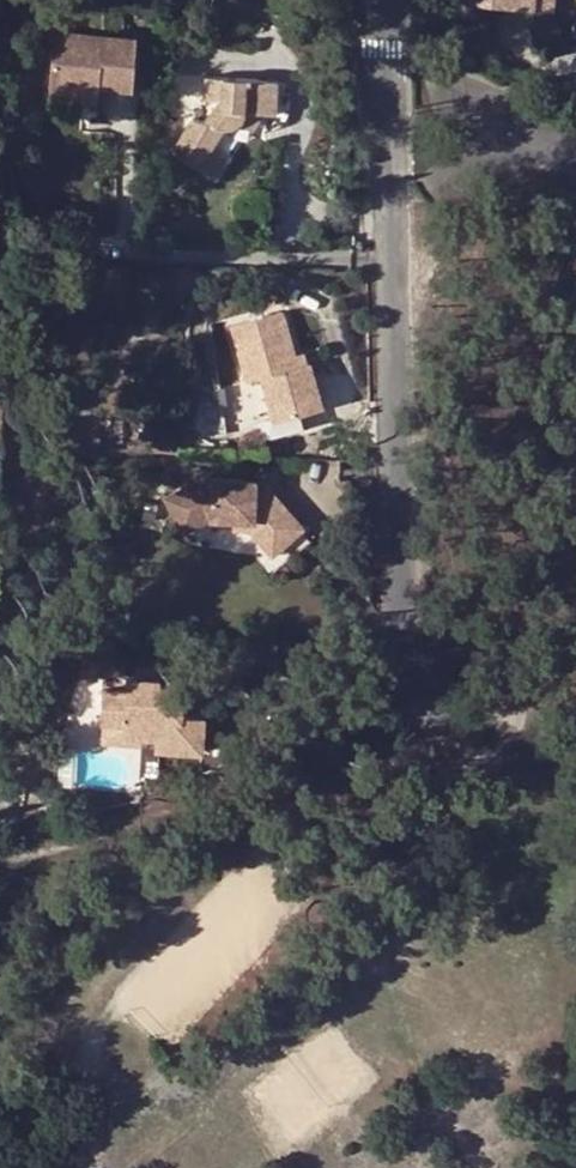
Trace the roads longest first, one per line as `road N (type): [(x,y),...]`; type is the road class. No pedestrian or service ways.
road 1 (residential): [(575,772),(442,715),(407,673),(386,0)]

